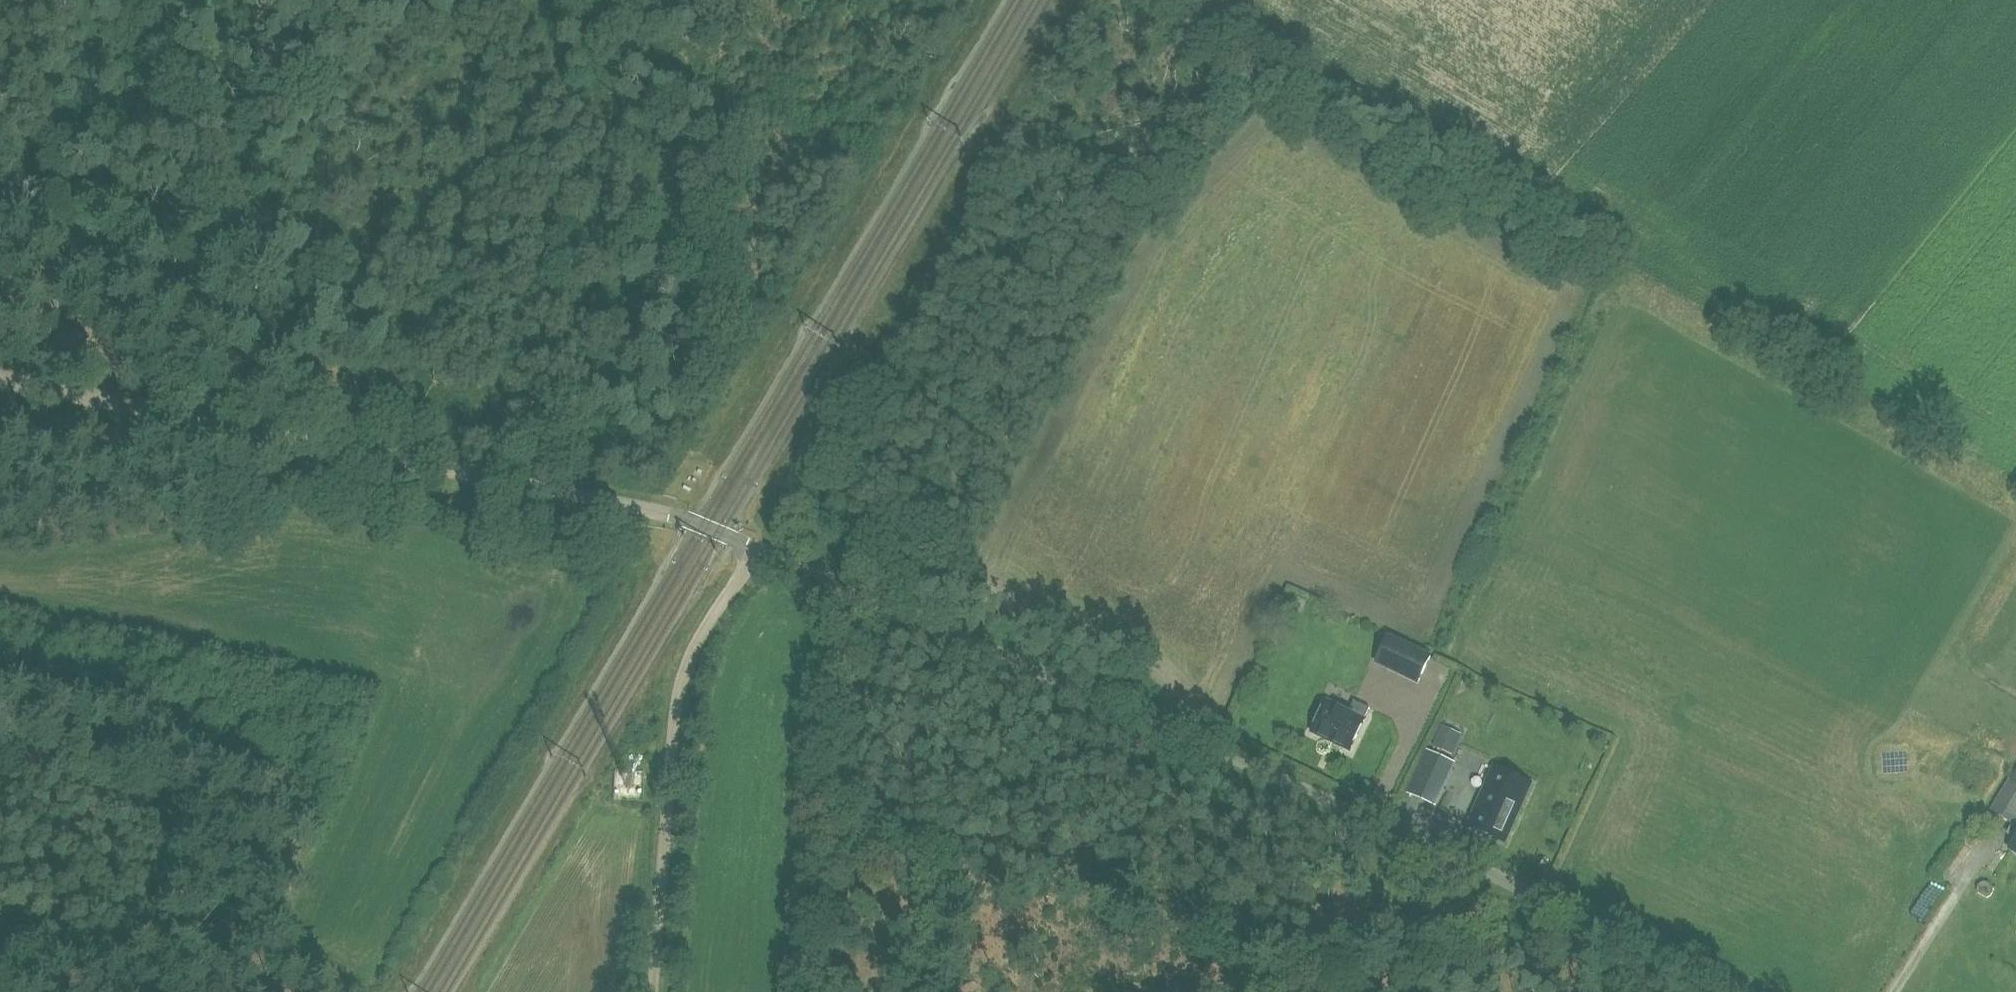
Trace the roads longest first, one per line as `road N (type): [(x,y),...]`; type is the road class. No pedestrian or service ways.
road 1 (track): [(0,384),(675,513),(756,550),(684,670),(653,991)]
road 2 (unclassified): [(1752,991),(756,550)]

